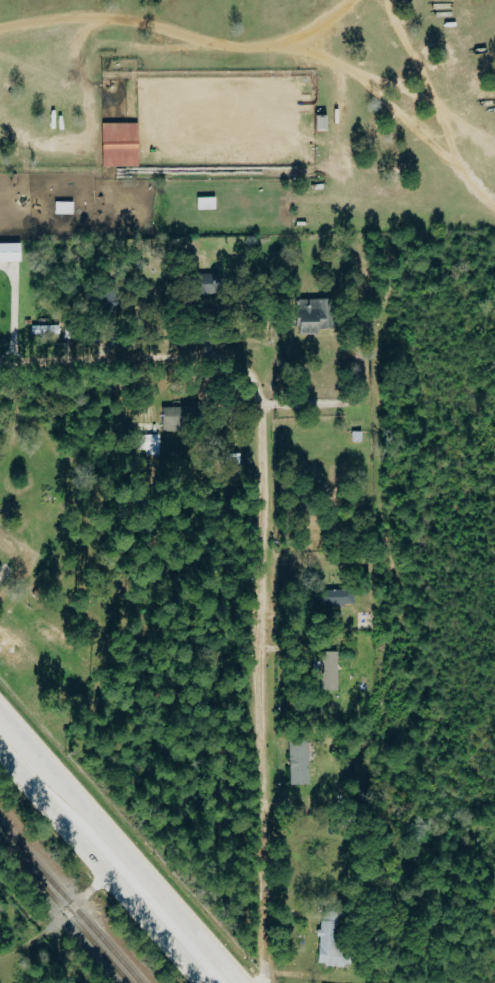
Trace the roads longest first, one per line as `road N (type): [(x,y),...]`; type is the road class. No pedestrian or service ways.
road 1 (residential): [(258,982),(261,406),(246,370),(212,356),(0,359)]
road 2 (primary): [(208,982),(0,747)]
road 3 (residential): [(111,873),(68,915),(0,957)]

